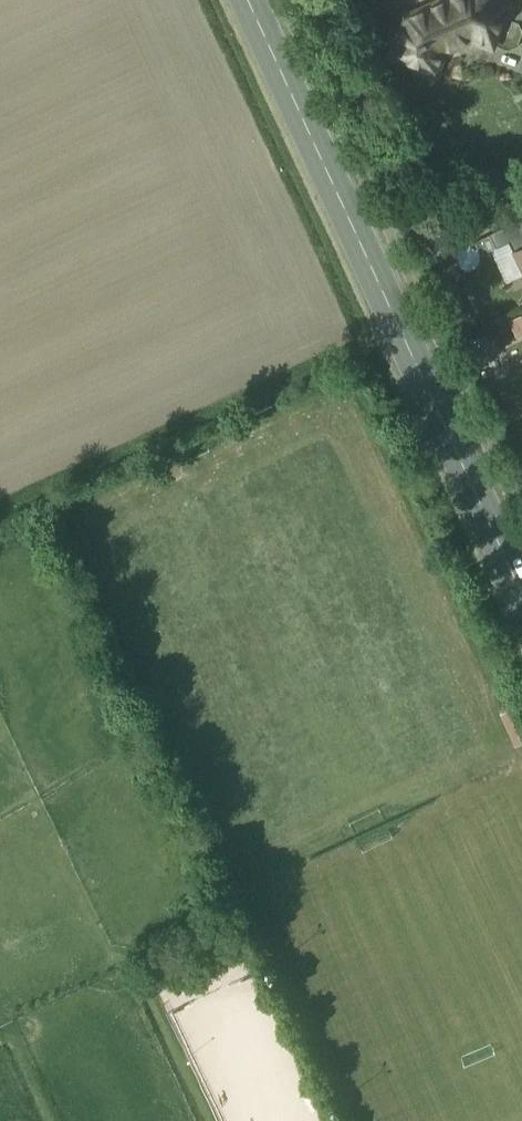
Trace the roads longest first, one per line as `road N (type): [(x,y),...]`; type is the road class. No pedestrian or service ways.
road 1 (secondary): [(248,0),(521,592)]

